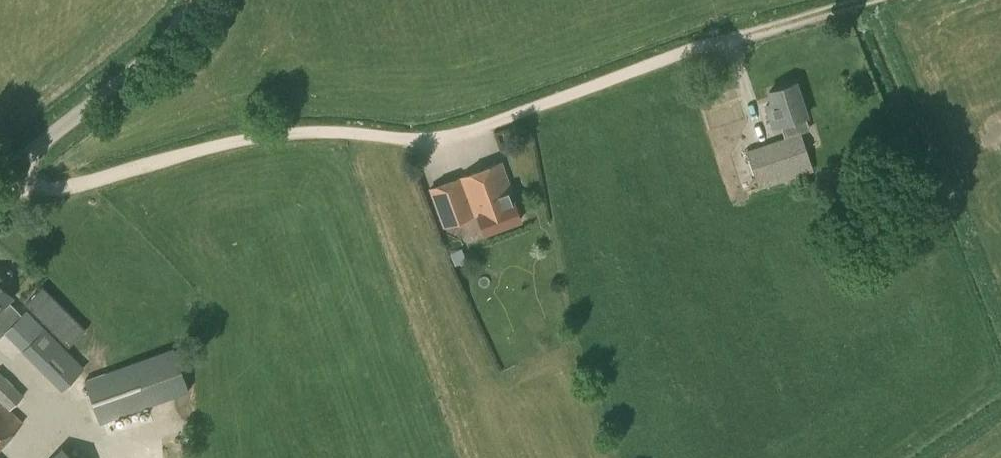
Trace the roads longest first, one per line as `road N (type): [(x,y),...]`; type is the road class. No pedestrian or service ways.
road 1 (unclassified): [(753,33),(439,139),(305,133),(244,139),(74,185),(1,179)]
road 2 (unclassified): [(1,179),(172,33),(196,0)]

